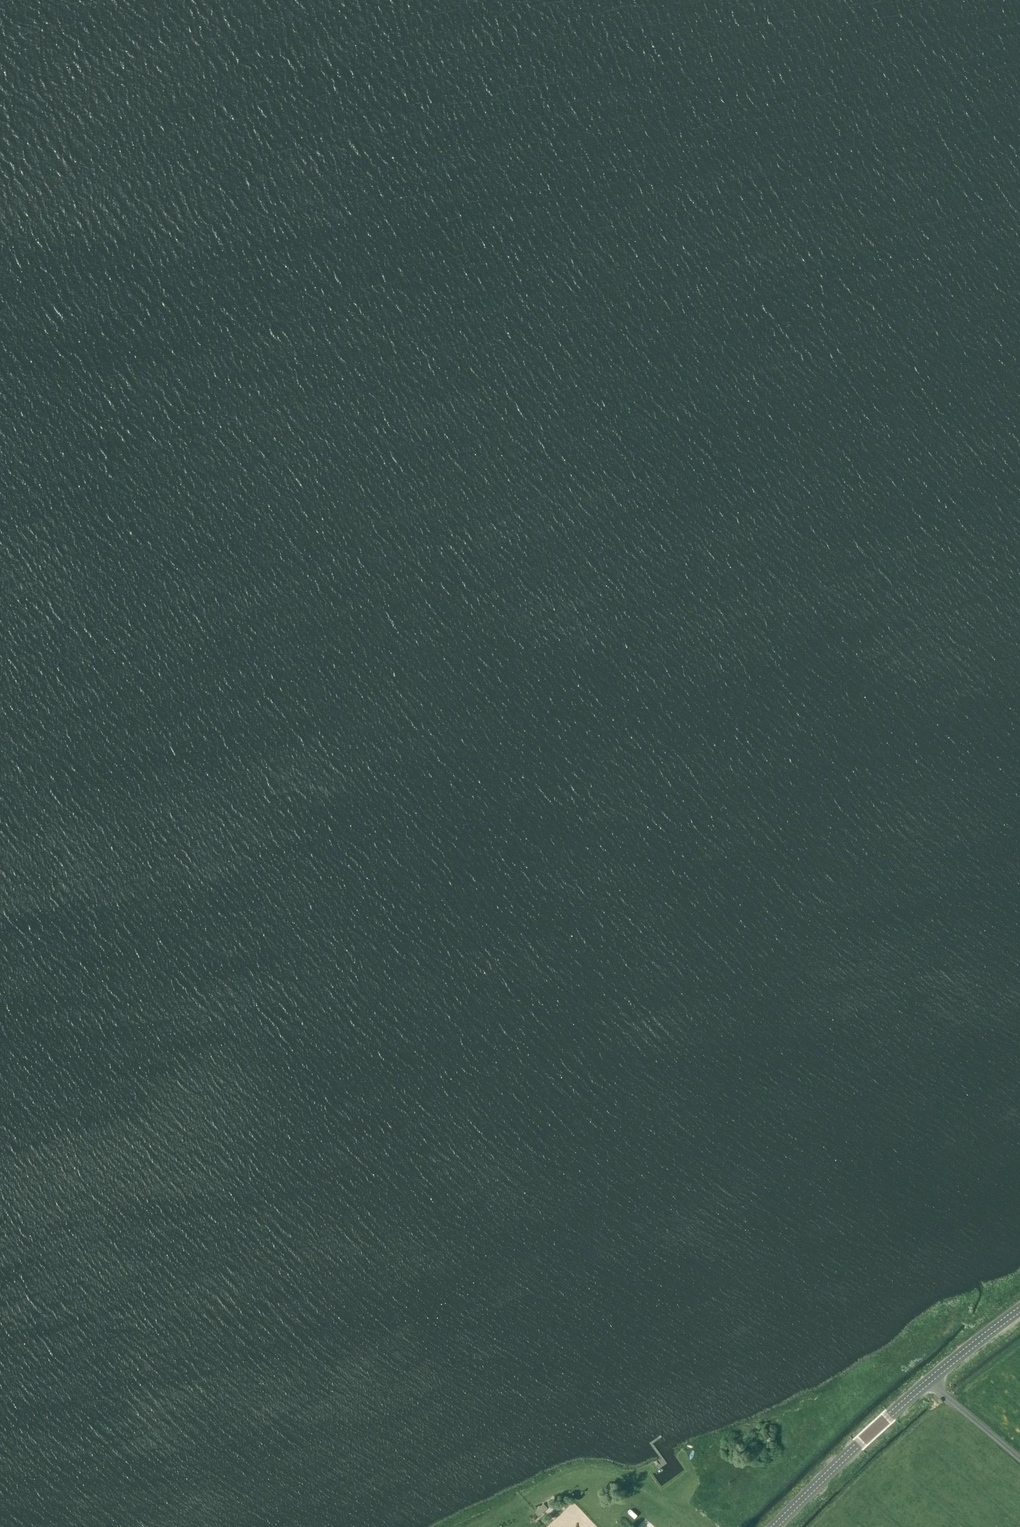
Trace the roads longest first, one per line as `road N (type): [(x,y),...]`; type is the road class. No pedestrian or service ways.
road 1 (tertiary): [(777,1526),(881,1424),(1019,1312)]

